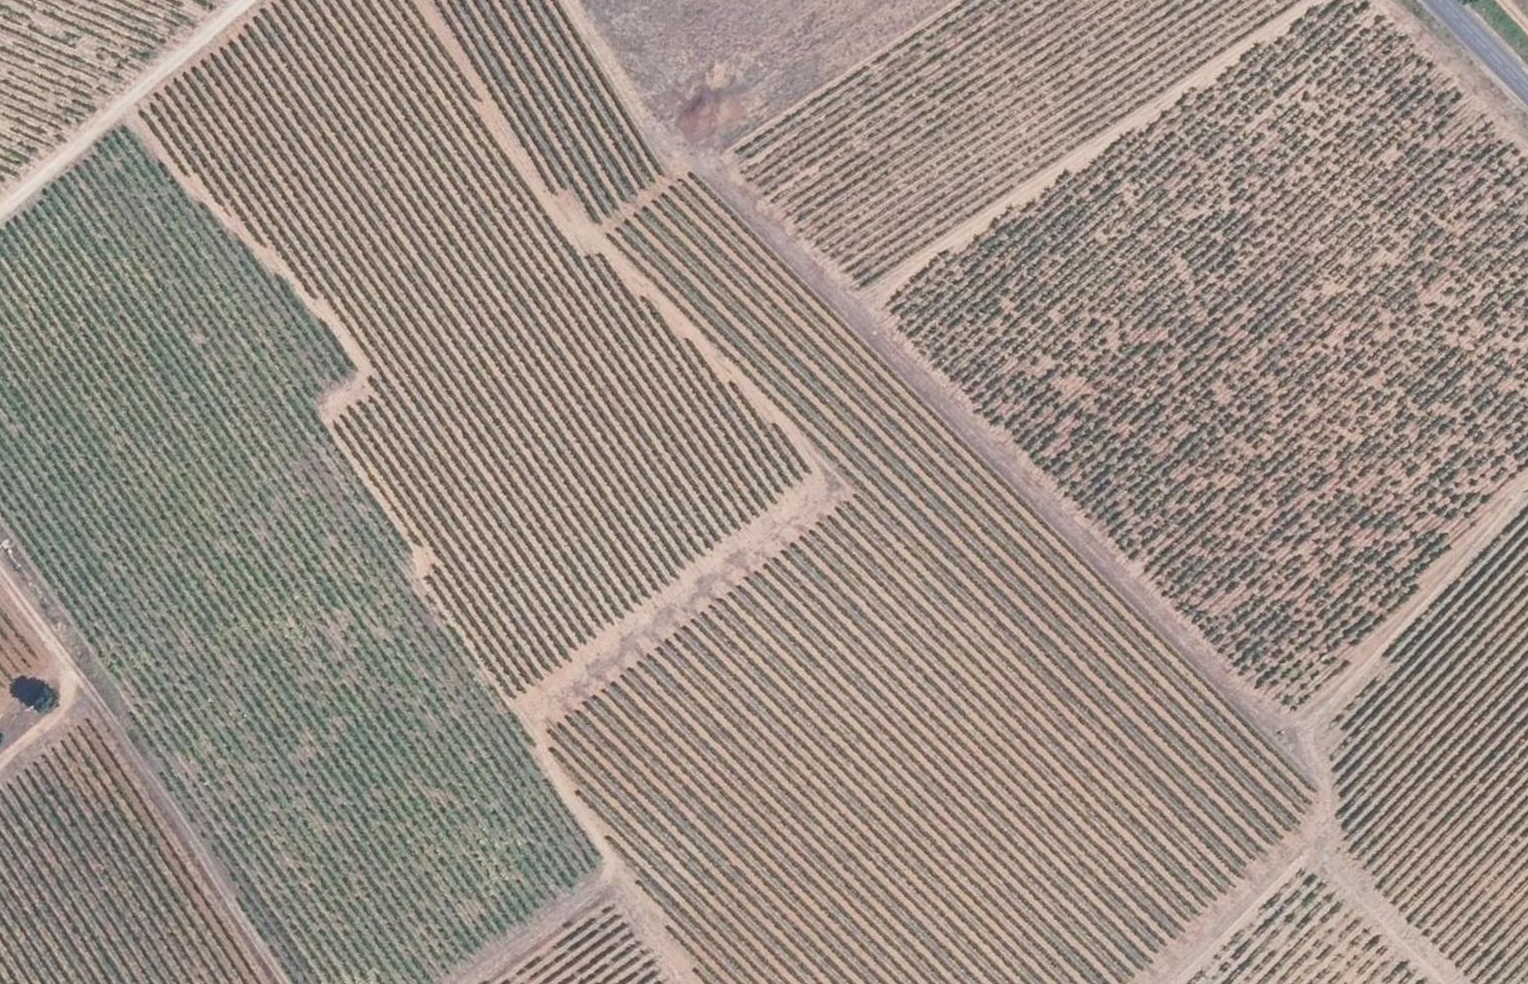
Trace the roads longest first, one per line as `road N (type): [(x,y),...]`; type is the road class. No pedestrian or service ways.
road 1 (track): [(0,212),(248,0)]
road 2 (tertiary): [(1527,88),(1439,0)]

